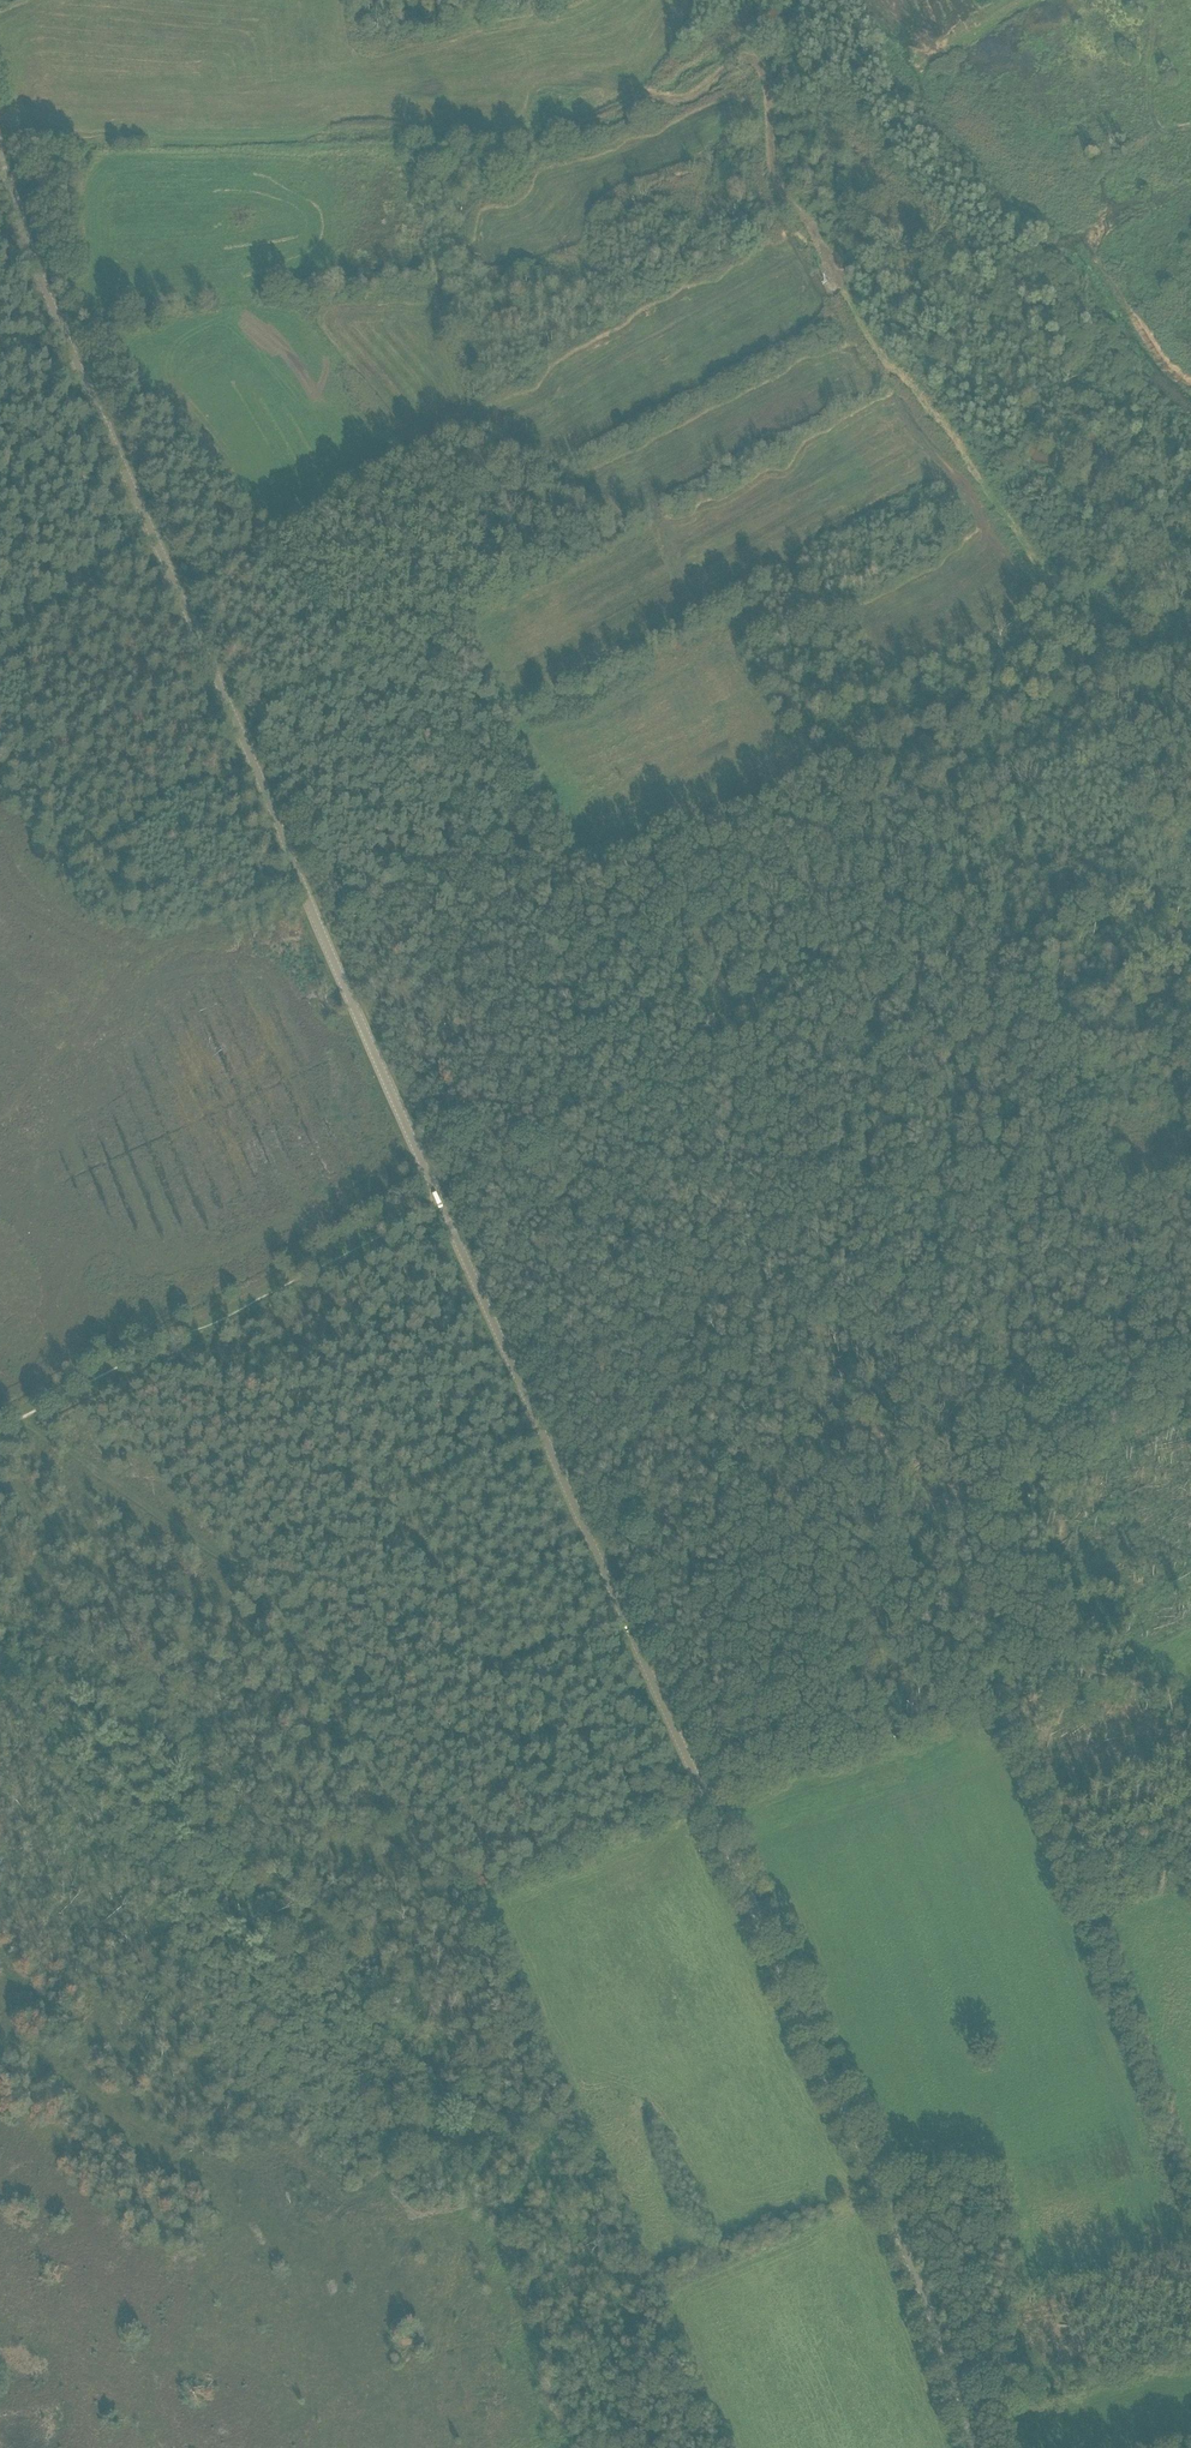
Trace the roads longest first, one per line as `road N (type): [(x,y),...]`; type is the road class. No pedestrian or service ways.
road 1 (tertiary): [(976,2447),(900,2237),(309,904),(54,313),(0,157)]
road 2 (track): [(1190,1710),(1086,1659),(705,1797)]
road 3 (track): [(16,1417),(439,1194)]
road 4 (track): [(473,648),(235,727)]
road 5 (track): [(165,944),(261,927),(309,904)]

